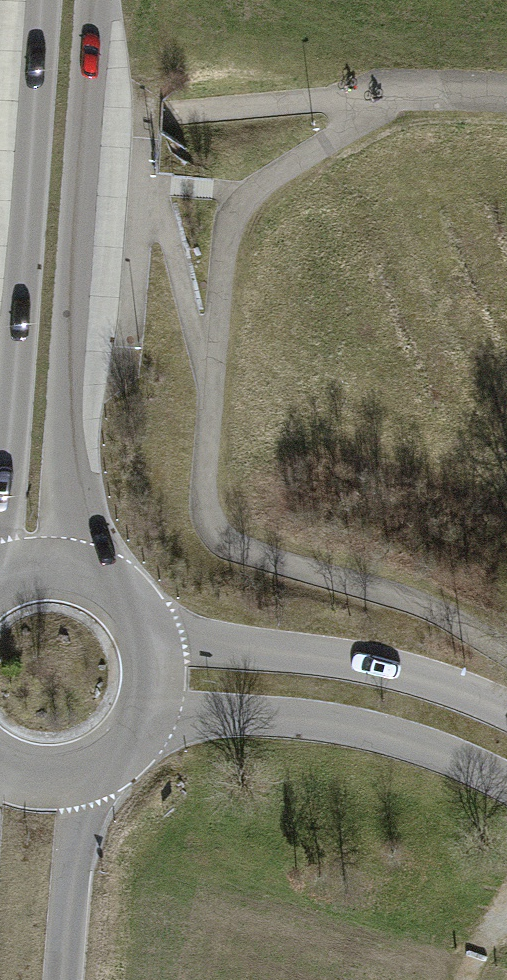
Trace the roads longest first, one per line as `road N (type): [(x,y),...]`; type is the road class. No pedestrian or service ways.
road 1 (secondary): [(44,0),(5,580)]
road 2 (secondary): [(78,576),(64,387),(95,0)]
road 3 (unclassified): [(138,727),(271,715),(378,732),(506,787)]
road 4 (unclassified): [(506,716),(397,672),(276,652),(147,645)]
road 5 (secondary): [(64,979),(81,774)]

